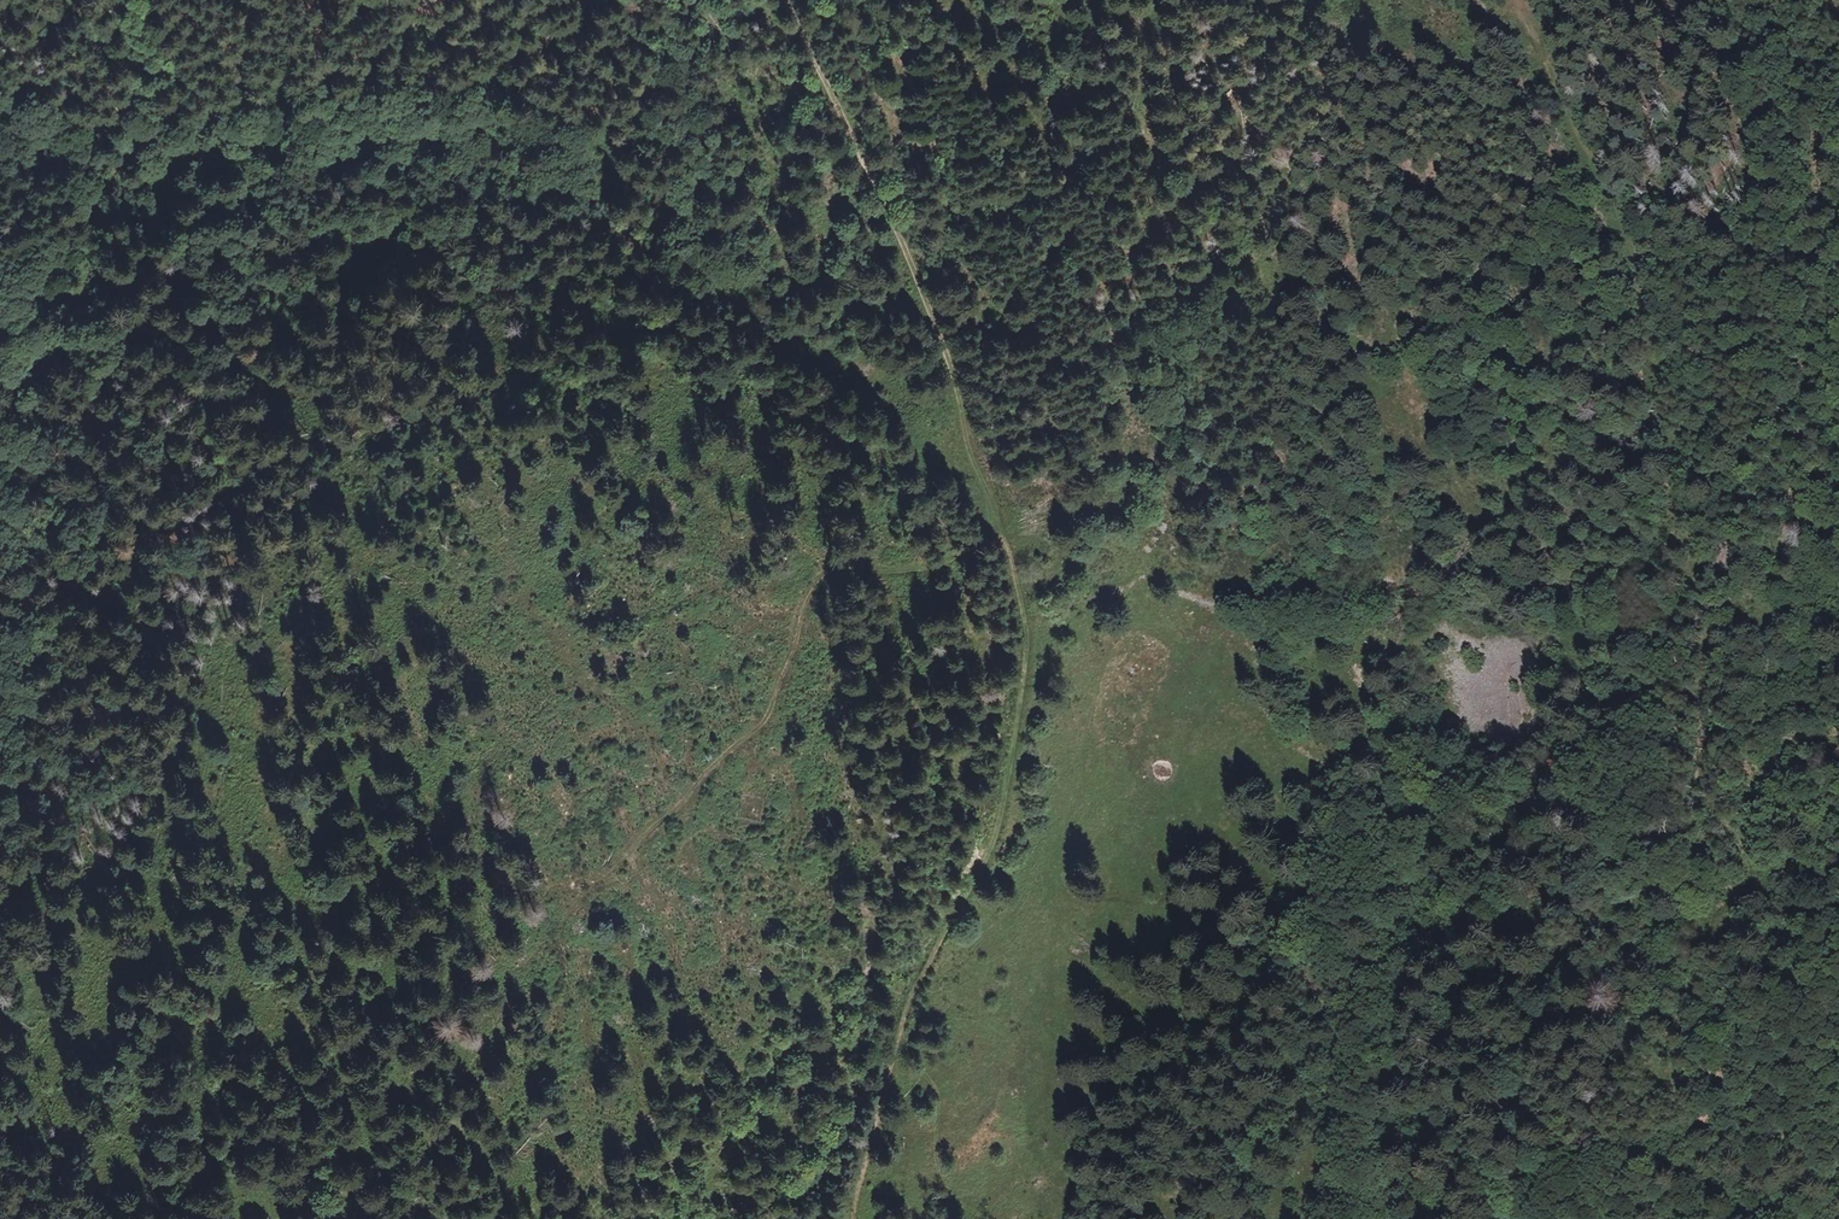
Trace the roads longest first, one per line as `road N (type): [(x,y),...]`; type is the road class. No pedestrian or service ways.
road 1 (track): [(853,1218),(901,1028),(999,825),(1027,647),(1014,571),(934,321),(788,0)]
road 2 (track): [(1514,0),(1620,209),(1634,253),(1704,659)]

